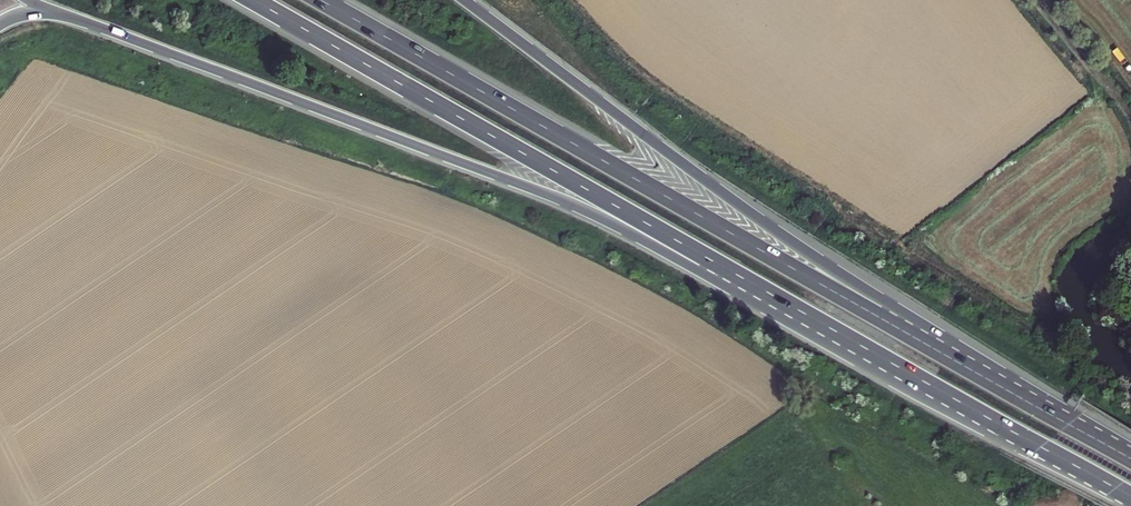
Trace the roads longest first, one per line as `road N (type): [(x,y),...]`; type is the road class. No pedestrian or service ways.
road 1 (motorway): [(46,10),(560,199),(703,272),(770,294)]
road 2 (motorway): [(941,353),(321,0)]
road 3 (motorway): [(254,0),(770,294)]
road 4 (motorway): [(941,353),(892,308),(464,0)]
road 5 (motorway): [(770,294),(1130,499)]
road 6 (motorway): [(1130,461),(941,353)]
road 7 (unclassified): [(1036,0),(1130,114)]

